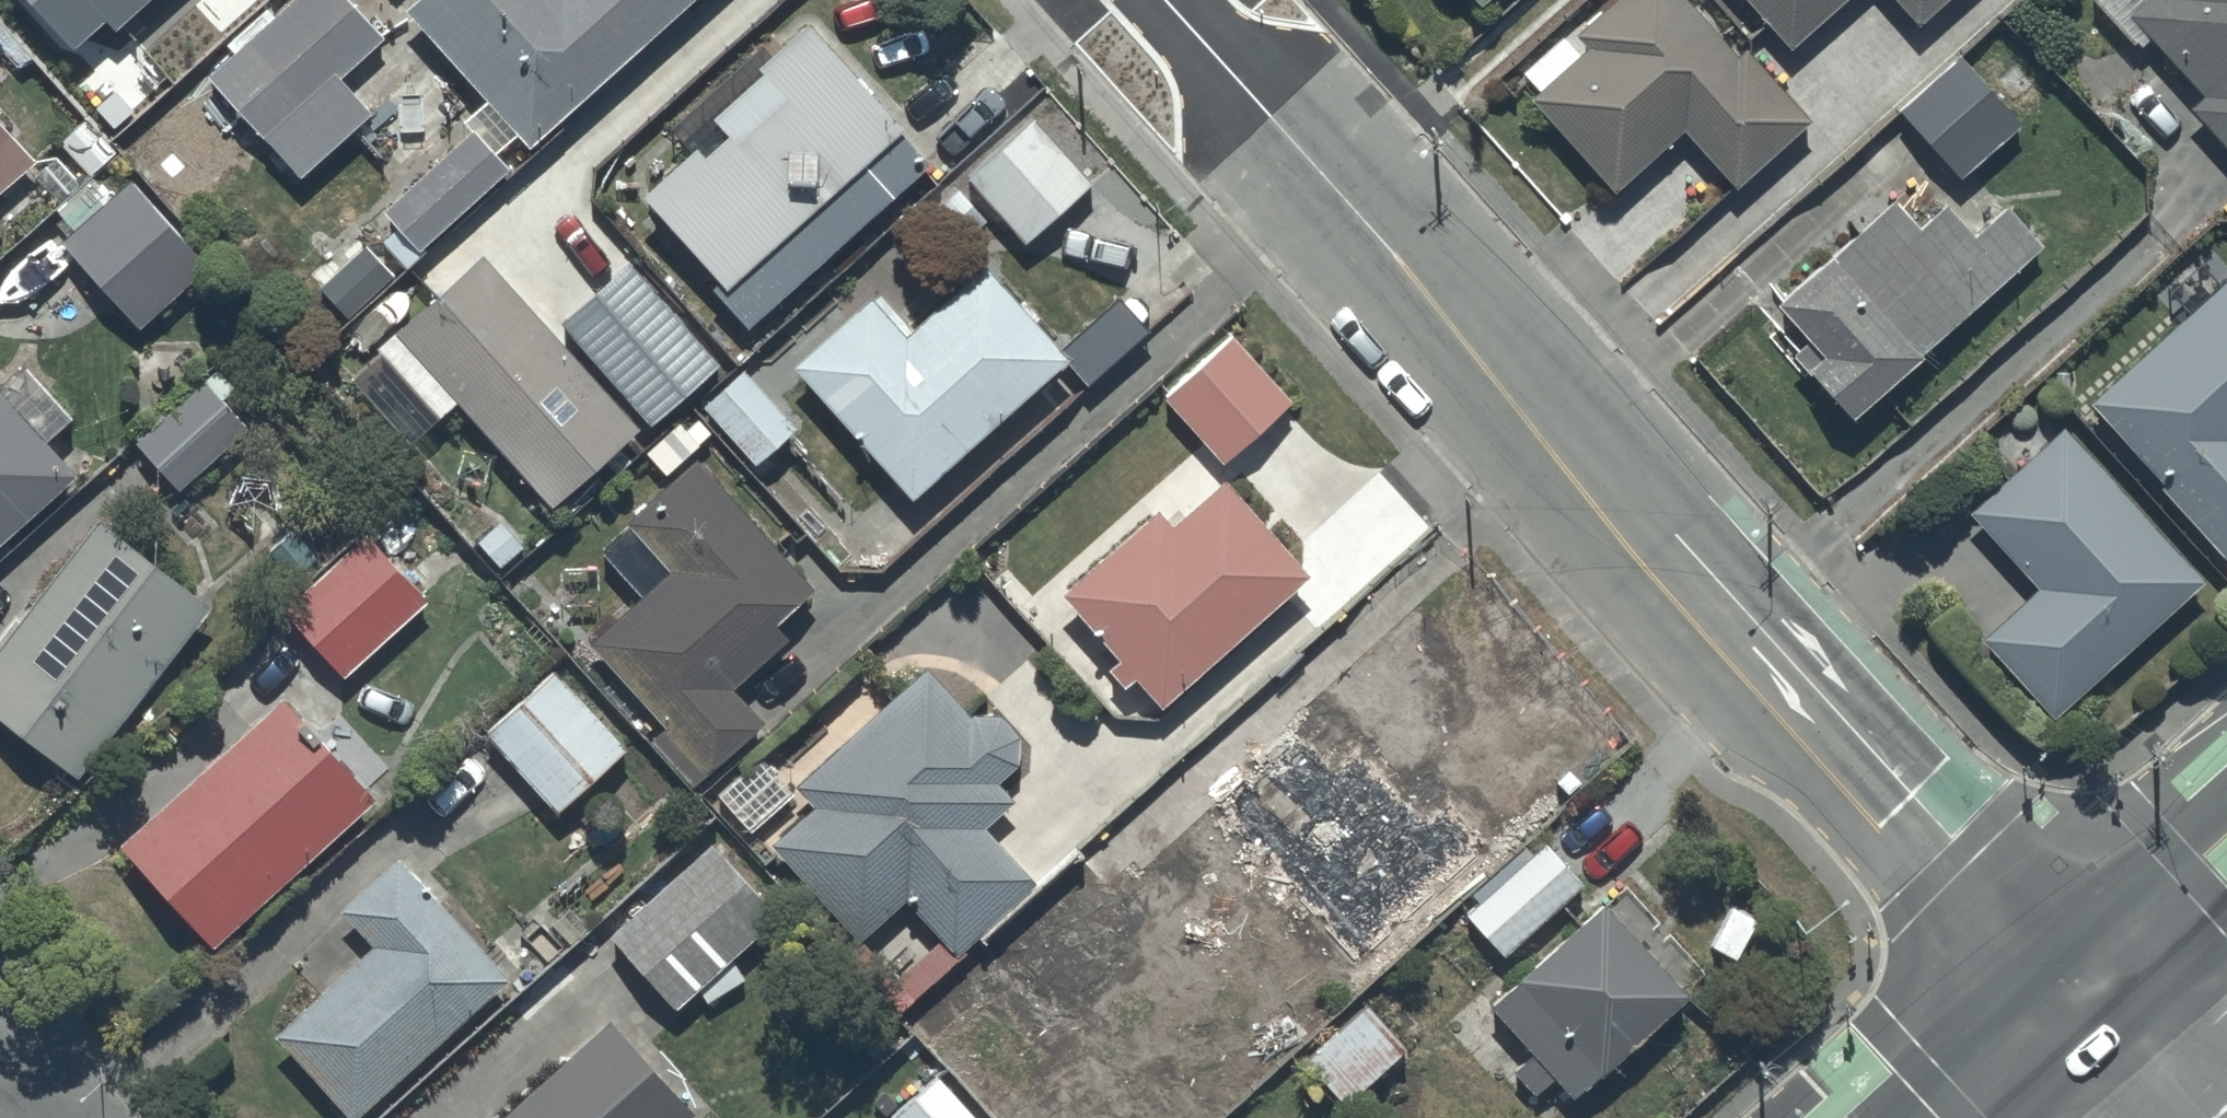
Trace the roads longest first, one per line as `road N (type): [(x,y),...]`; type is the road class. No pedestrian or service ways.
road 1 (tertiary): [(2084,988),(1836,715),(1658,548),(1166,0)]
road 2 (secondary): [(1941,1117),(2084,988)]
road 3 (secondary): [(2084,988),(2226,858)]
road 4 (unclassified): [(2084,988),(2206,1117)]

